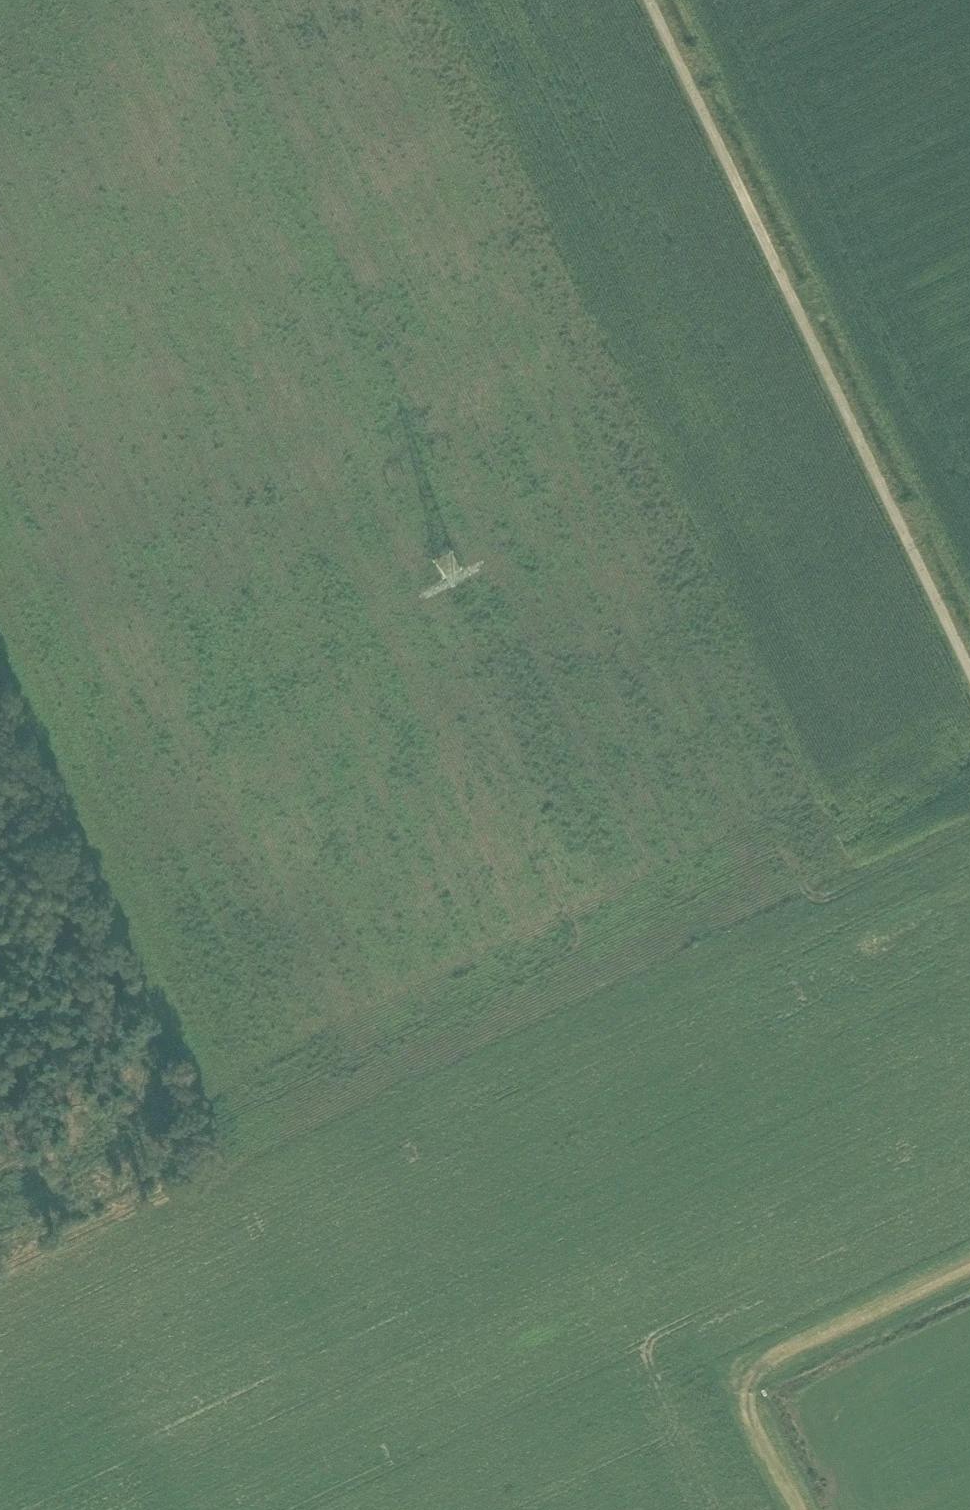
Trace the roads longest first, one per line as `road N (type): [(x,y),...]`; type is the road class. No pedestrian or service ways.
road 1 (track): [(774,1398),(830,1509)]

